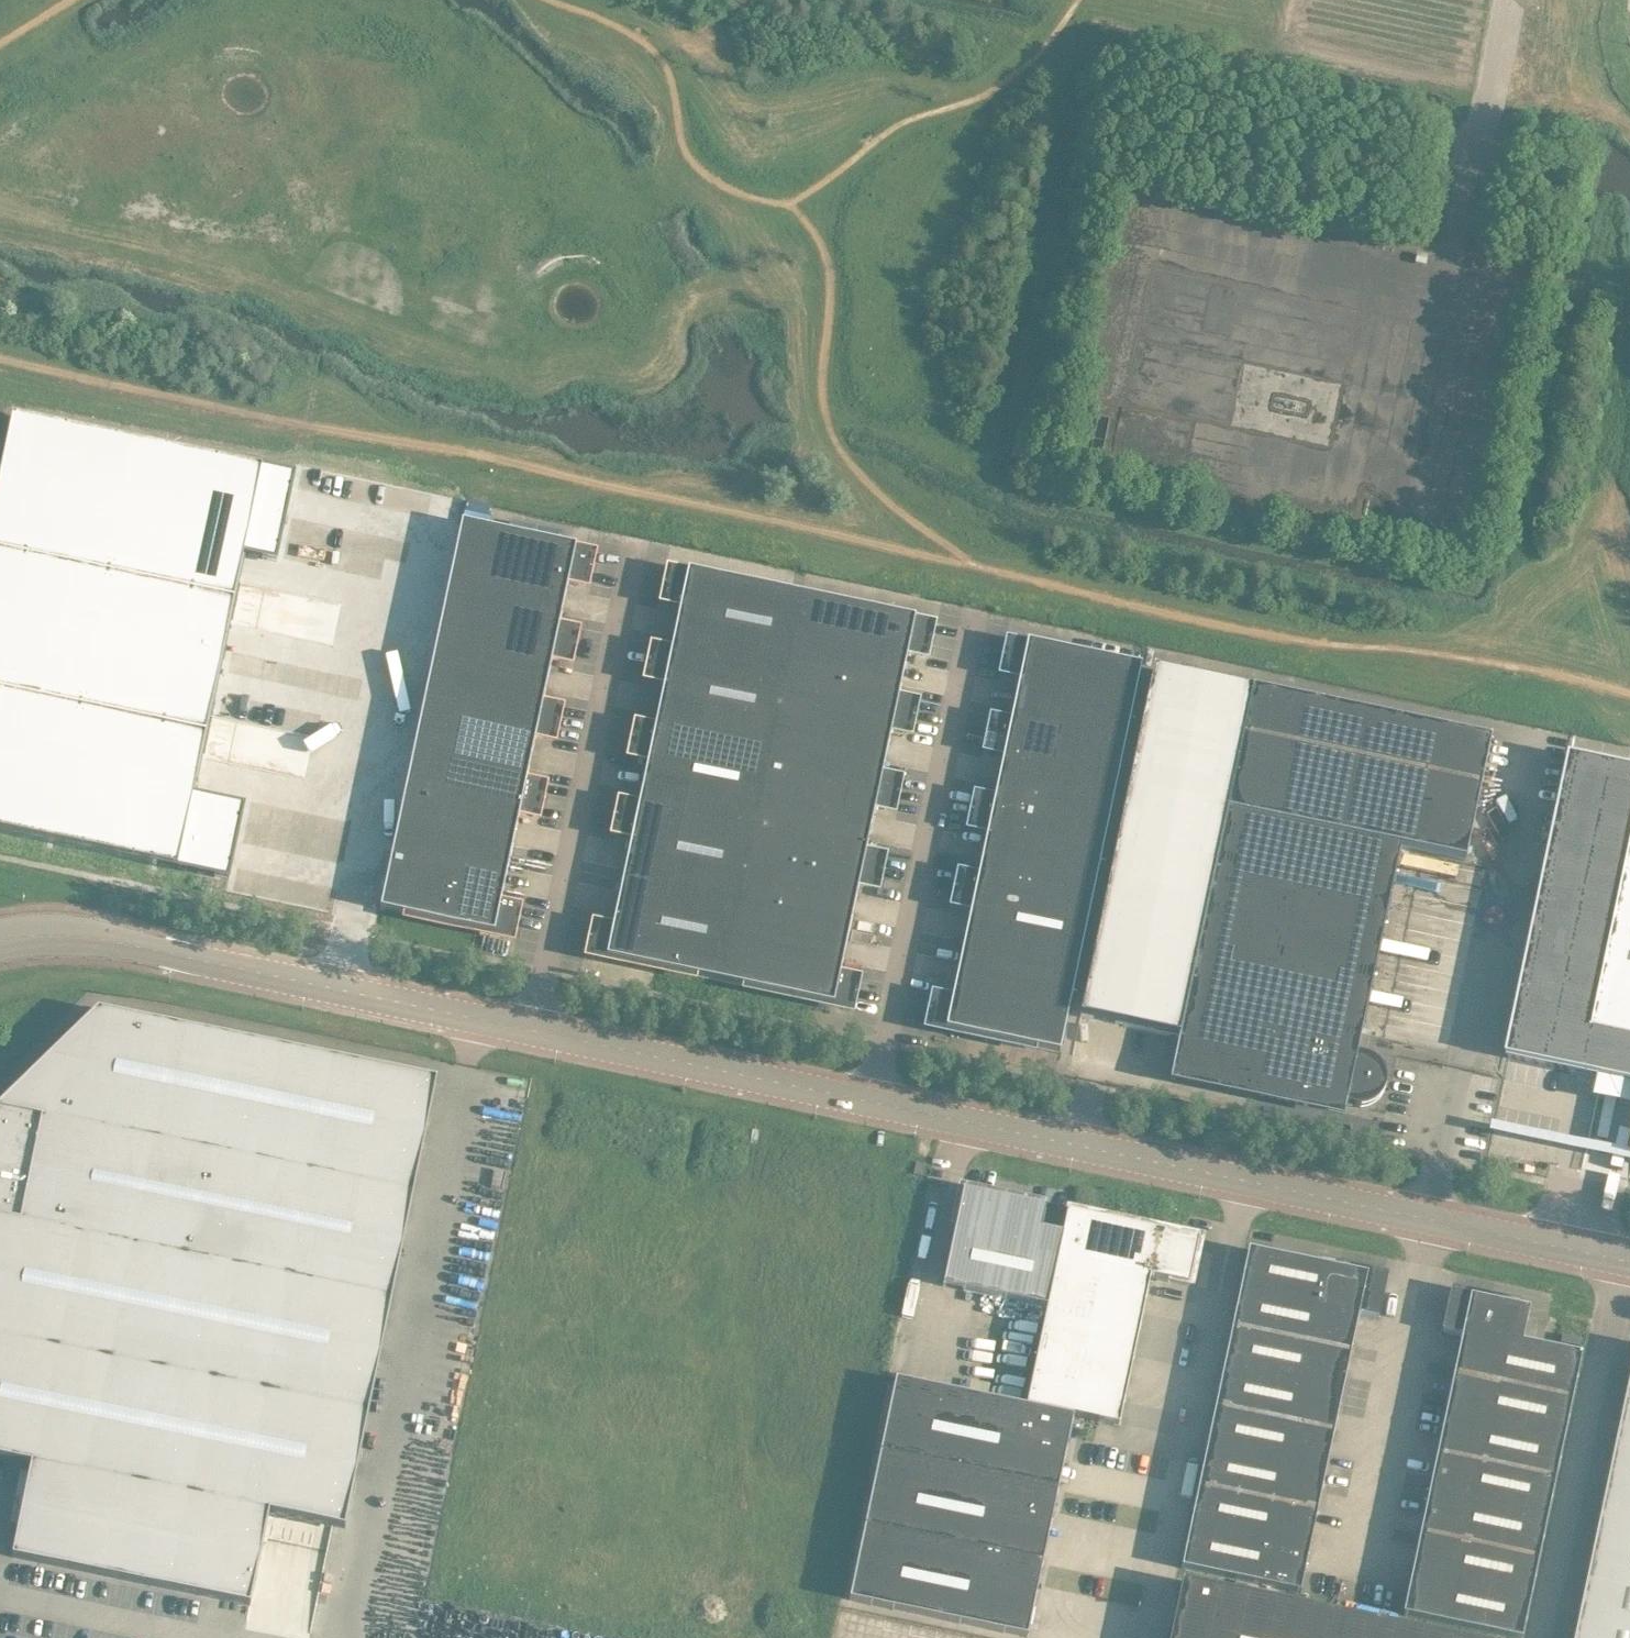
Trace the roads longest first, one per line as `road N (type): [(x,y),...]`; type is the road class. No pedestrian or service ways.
road 1 (unclassified): [(0,936),(91,934),(1629,1261)]

